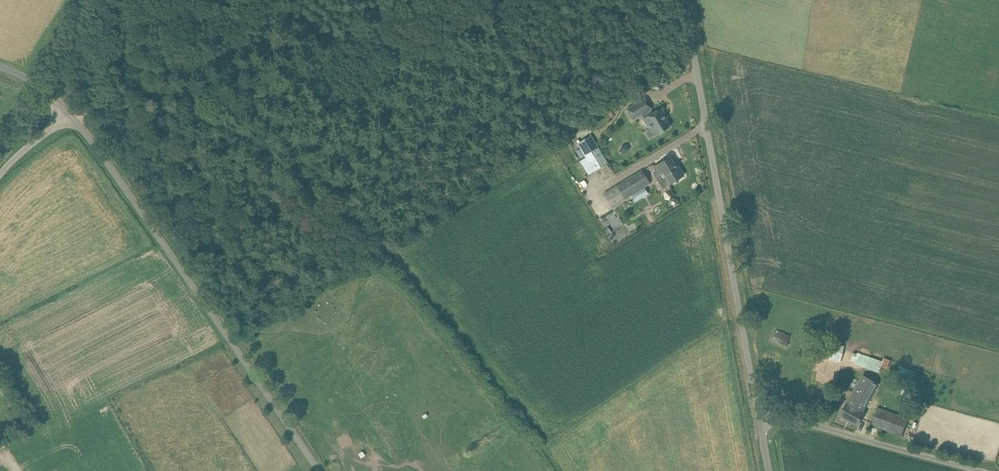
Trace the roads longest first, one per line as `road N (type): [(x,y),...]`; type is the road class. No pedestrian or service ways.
road 1 (unclassified): [(768,470),(682,0)]
road 2 (unclassified): [(316,470),(70,117)]
road 3 (track): [(70,117),(244,0)]

